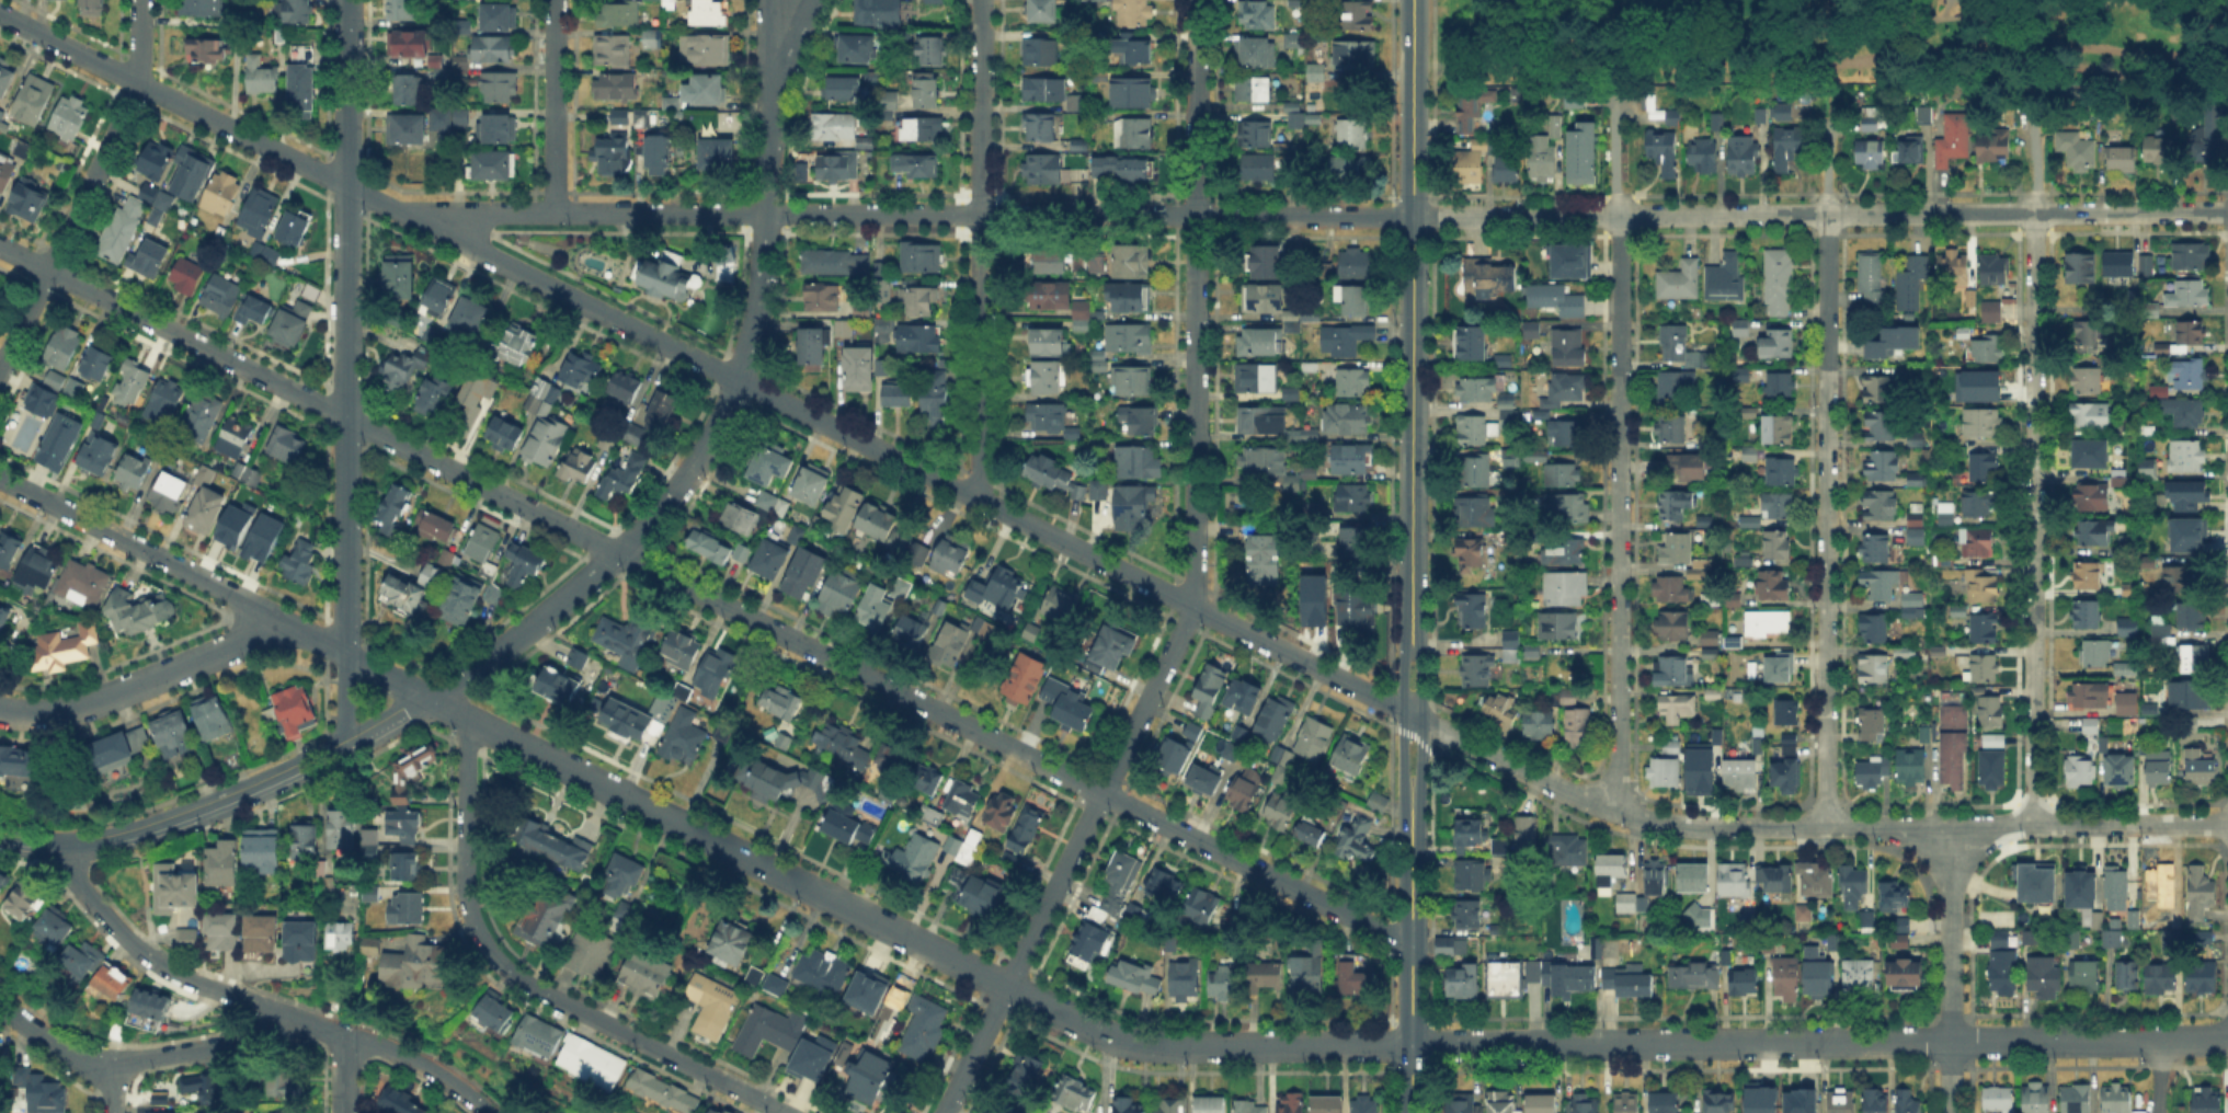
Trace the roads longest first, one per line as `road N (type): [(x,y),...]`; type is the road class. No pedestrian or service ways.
road 1 (residential): [(0,13),(1619,813),(1714,827),(2227,824)]
road 2 (residential): [(442,232),(484,213),(2227,213)]
road 3 (residential): [(0,247),(1389,936),(1408,938)]
road 4 (residential): [(345,653),(1110,1036),(1174,1046),(1409,1044)]
road 5 (residential): [(1007,985),(1193,590),(1196,0)]
road 6 (residential): [(427,696),(575,590),(661,506),(700,454),(747,344),(763,262),(776,23),(802,0)]
road 7 (residential): [(1409,1044),(2227,1039)]
road 8 (residential): [(345,653),(347,0)]
road 9 (secondary): [(1413,643),(1413,0)]
road 10 (residential): [(1825,826),(1828,216)]
road 11 (residential): [(2034,825),(2034,215)]
road 12 (residential): [(476,719),(466,745),(466,875),(470,917),(500,965),(786,1112)]
road 13 (residential): [(975,497),(981,0)]
road 14 (residential): [(1619,813),(1621,317)]
road 15 (residential): [(0,366),(130,101),(139,0)]
road 16 (residential): [(0,479),(345,653)]
road 17 (residential): [(64,842),(77,882),(155,962),(214,991),(343,1033)]
road 18 (secondary): [(1409,1112),(1410,793)]
road 19 (residential): [(0,1005),(77,1057),(113,1066),(273,1032),(293,1017)]
road 20 (residential): [(64,842),(198,811),(345,745)]
road 21 (residential): [(0,710),(91,703),(235,646),(272,613)]
road 22 (residential): [(1951,1112),(1950,825)]
road 23 (residential): [(552,213),(554,0)]
road 24 (residential): [(343,1033),(418,1063),(489,1112)]
road 25 (secondary): [(1410,793),(1421,772),(1423,659),(1413,643)]
road 26 (secondary): [(1413,643),(1403,674),(1403,768),(1410,793)]
road 27 (residential): [(943,1112),(1007,985)]
road 28 (residential): [(1621,216),(1614,125),(1622,85)]
road 29 (residential): [(2034,215),(2031,85)]
road 30 (residential): [(1828,216),(1829,87)]

